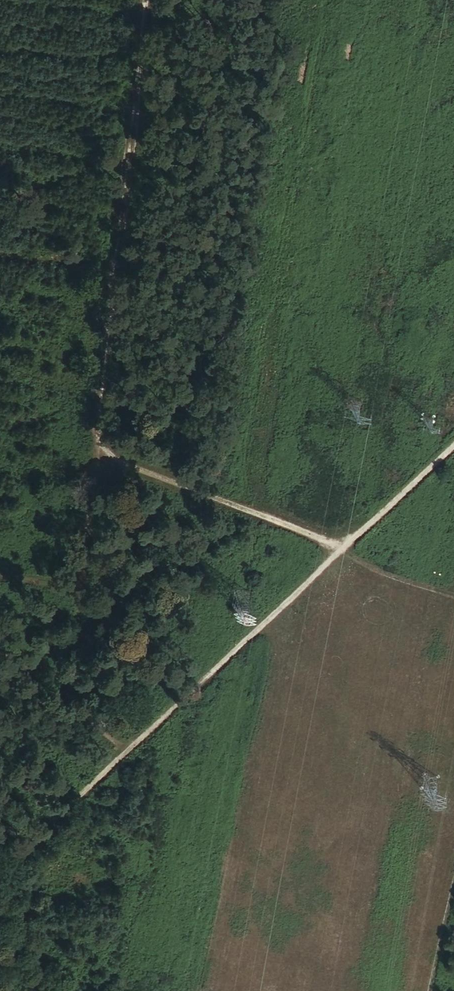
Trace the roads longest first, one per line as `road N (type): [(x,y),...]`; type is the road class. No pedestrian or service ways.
road 1 (track): [(342,544),(98,453),(147,0)]
road 2 (track): [(0,867),(453,438)]
road 3 (track): [(342,544),(377,569),(453,596)]

